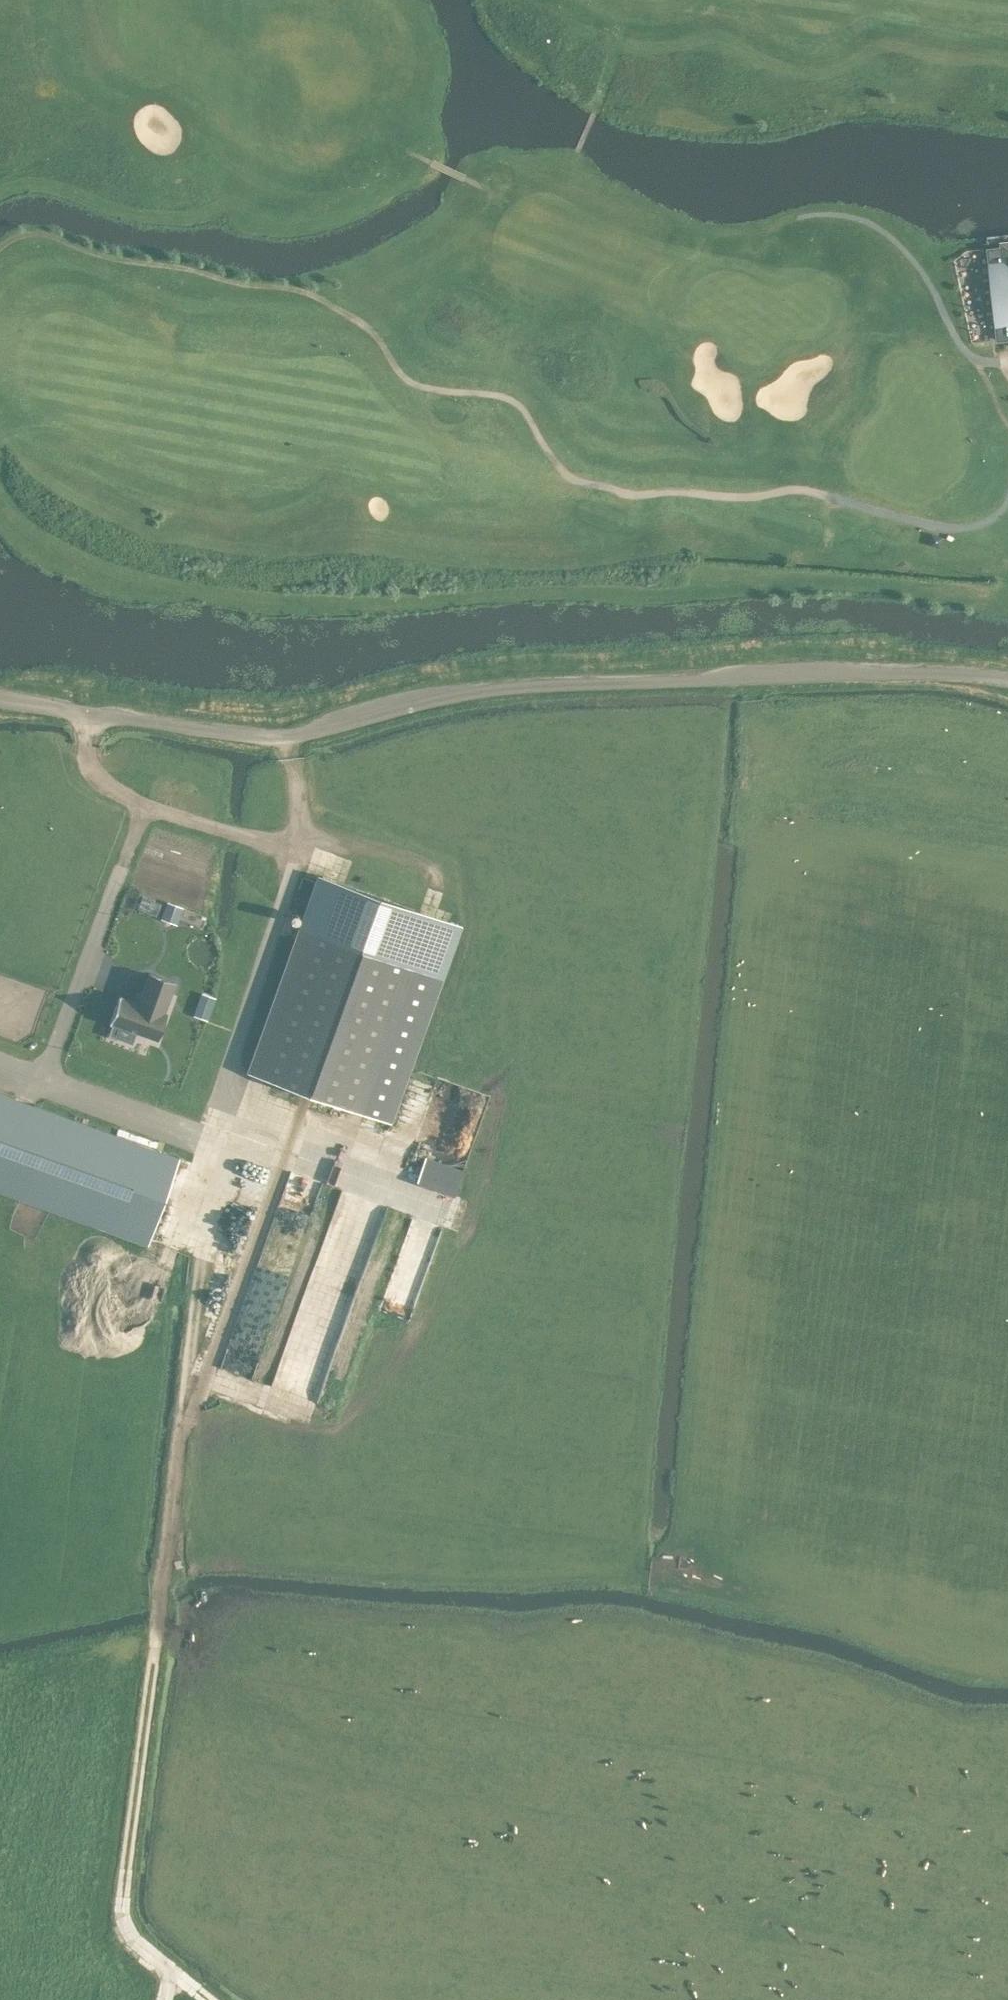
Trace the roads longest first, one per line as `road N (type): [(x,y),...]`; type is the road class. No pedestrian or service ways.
road 1 (track): [(215,1999),(143,1946),(129,1927),(123,1892),(223,1051),(297,846),(289,733)]
road 2 (unclassified): [(1007,677),(812,674),(481,689),(289,733),(0,700)]

